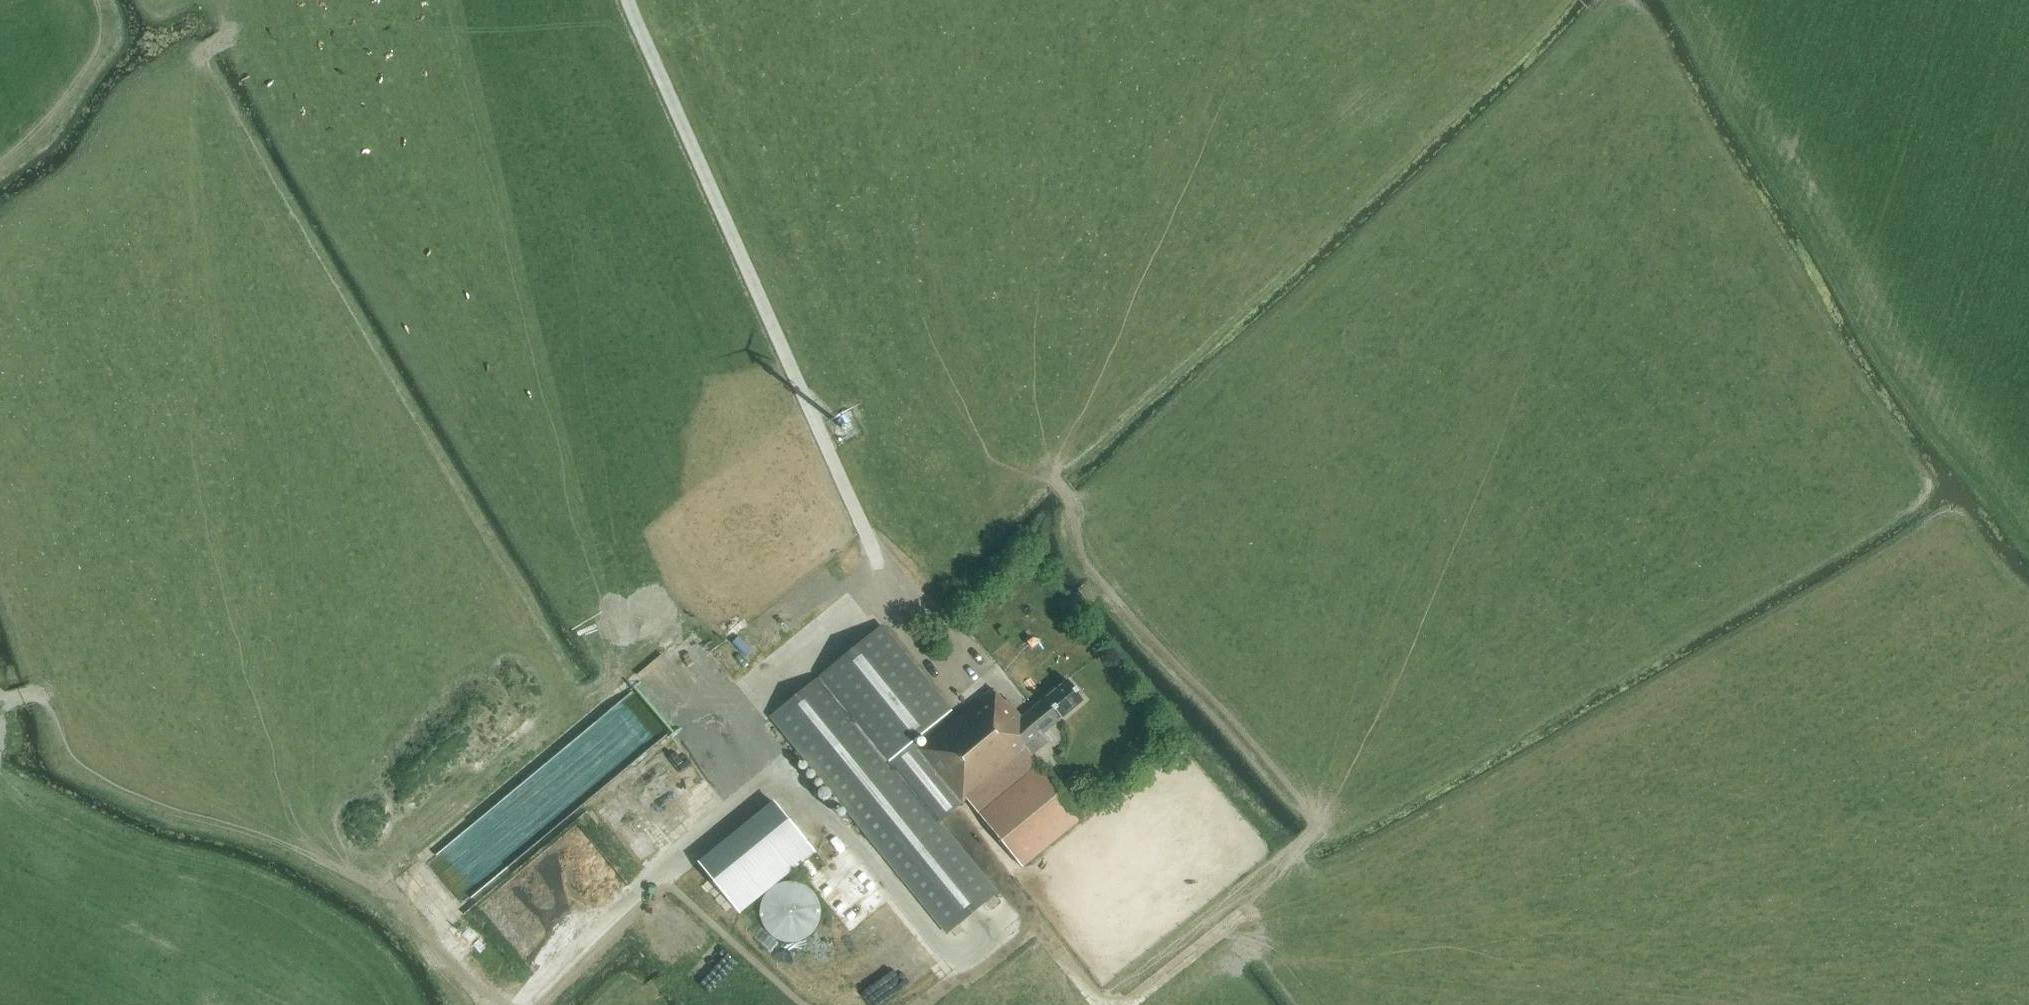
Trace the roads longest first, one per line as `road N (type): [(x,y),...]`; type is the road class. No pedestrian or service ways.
road 1 (track): [(527,1004),(662,870),(777,771)]
road 2 (track): [(922,1004),(961,972),(850,835),(821,824),(777,771)]
road 3 (track): [(777,771),(746,714),(853,604),(881,595)]
road 4 (track): [(1100,1004),(955,822)]
road 5 (track): [(657,875),(805,1004)]
road 6 (track): [(1237,915),(1125,1004)]

